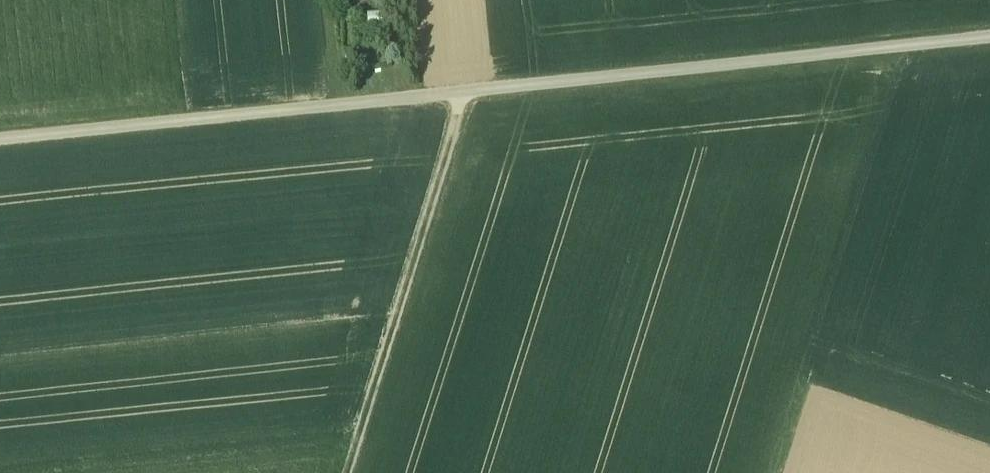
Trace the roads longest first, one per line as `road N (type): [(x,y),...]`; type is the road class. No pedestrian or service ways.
road 1 (track): [(989,36),(0,139)]
road 2 (track): [(344,472),(466,90)]
road 3 (track): [(989,441),(814,380),(784,472)]

